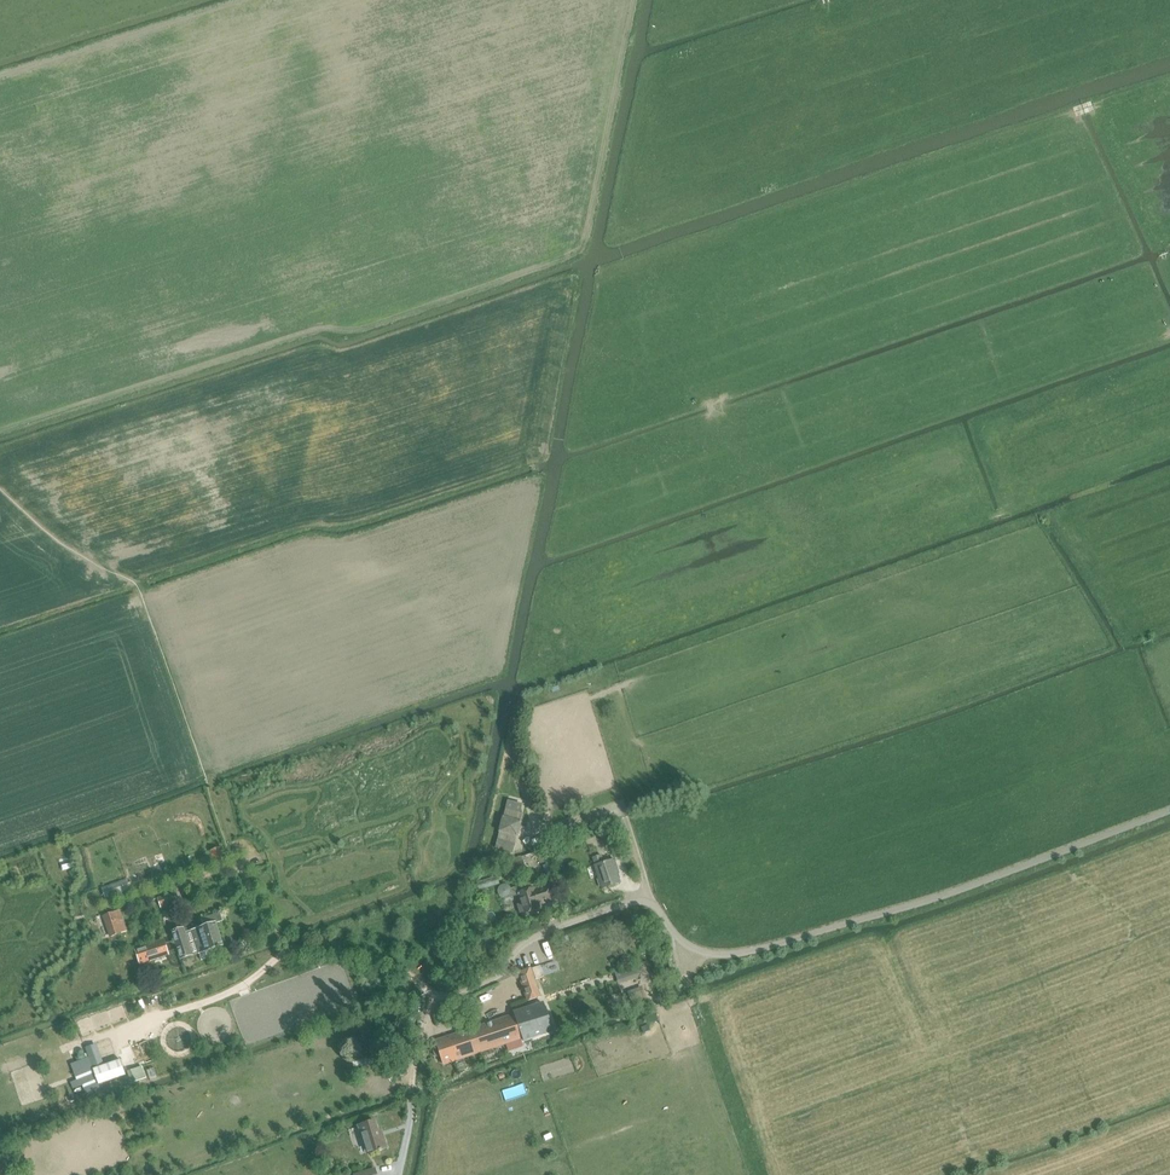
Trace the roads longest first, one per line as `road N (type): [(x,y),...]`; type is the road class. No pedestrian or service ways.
road 1 (unclassified): [(1169,812),(967,888),(744,953),(689,947),(642,901),(528,942),(498,977),(451,998),(435,997),(391,966),(294,947)]

